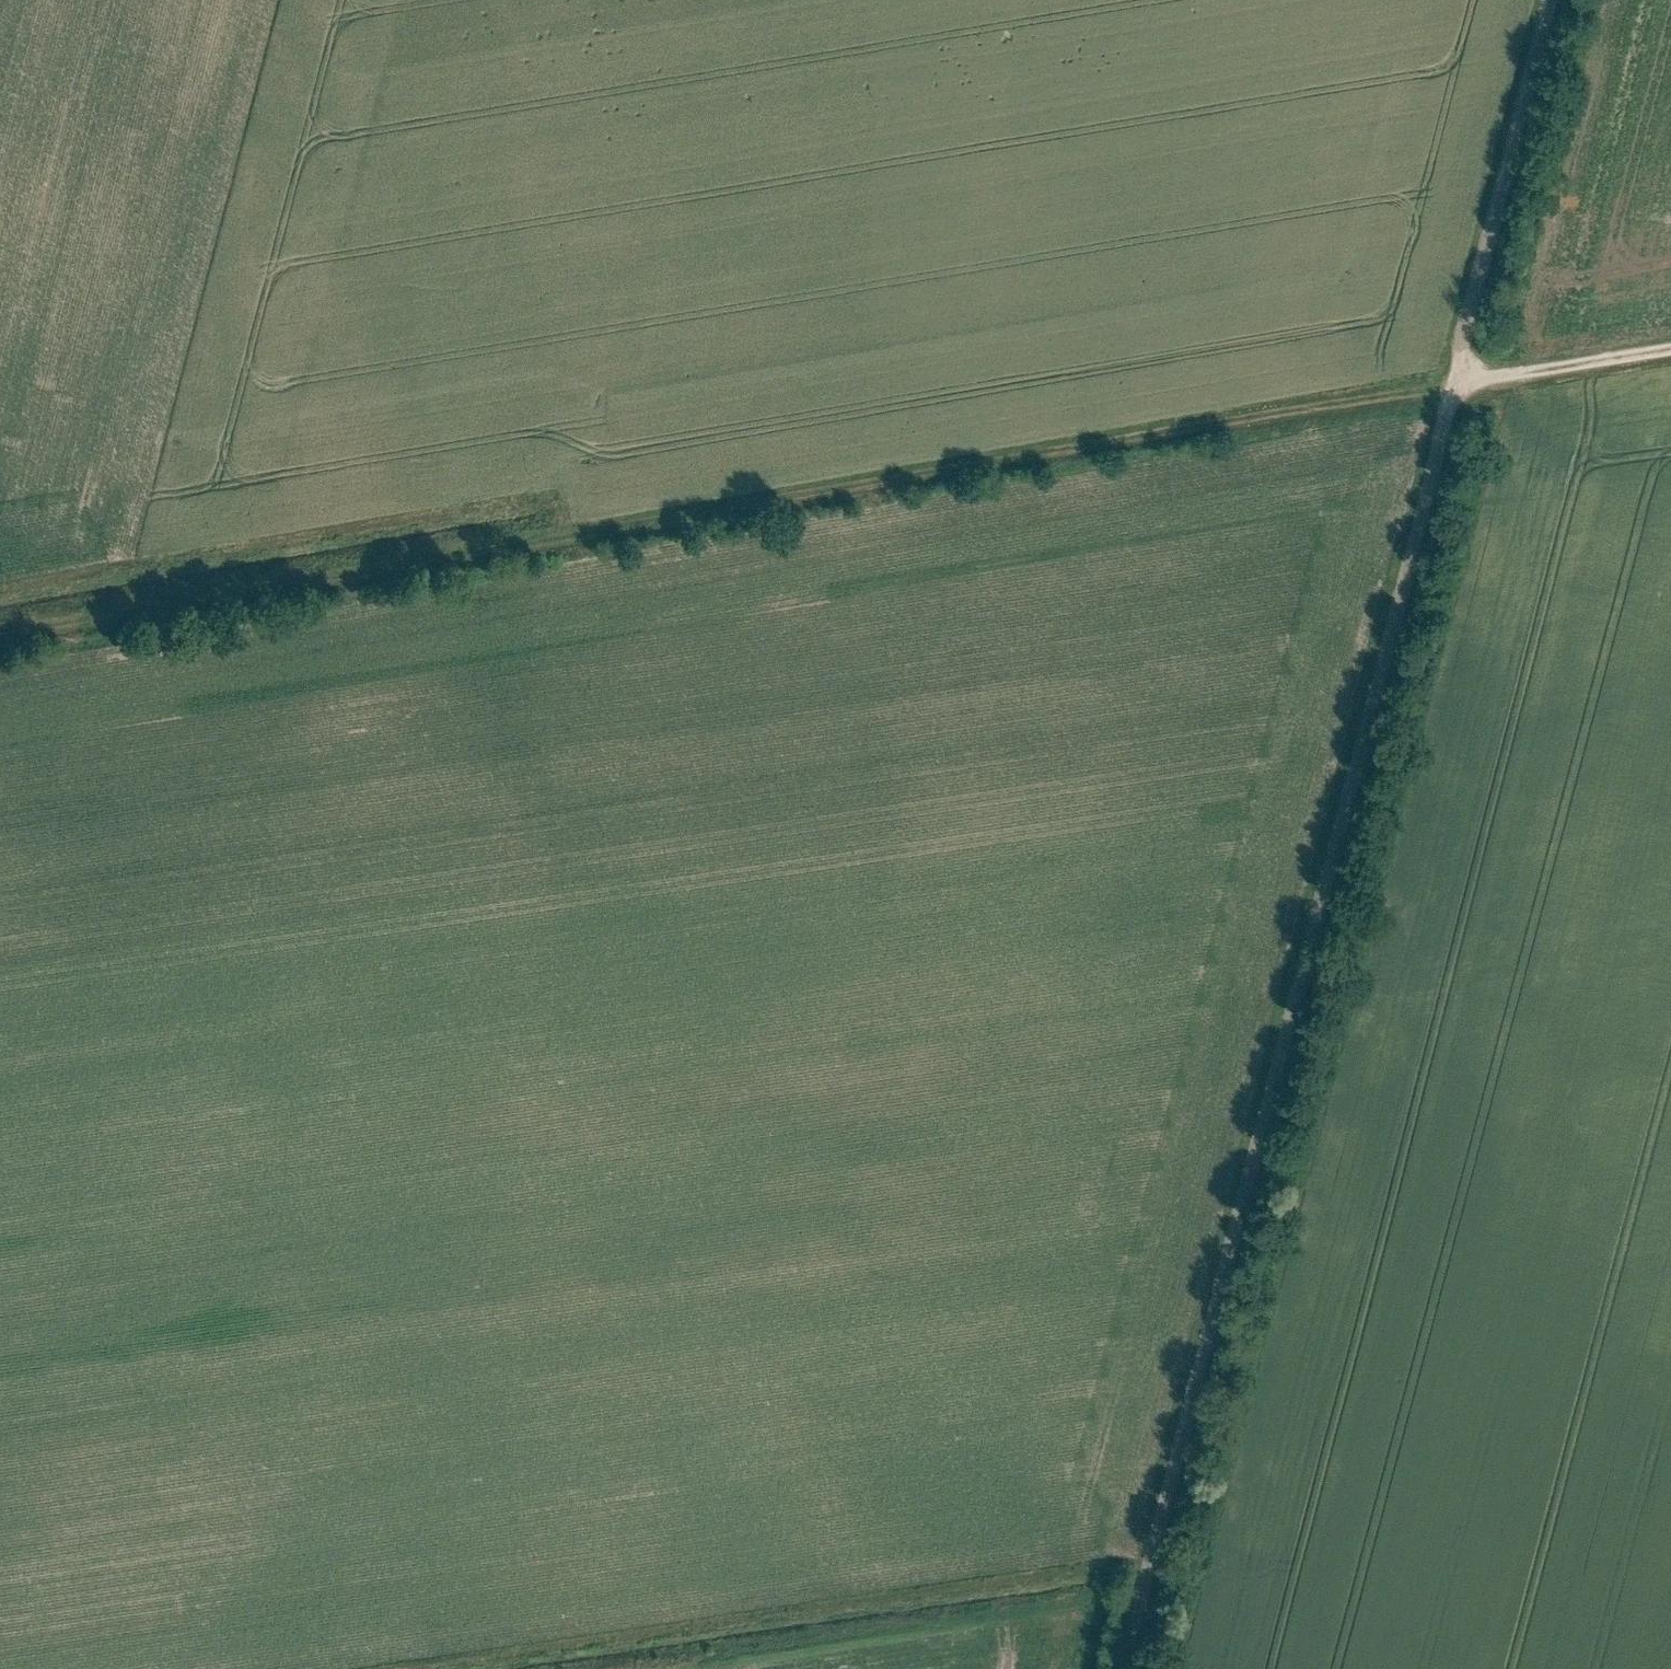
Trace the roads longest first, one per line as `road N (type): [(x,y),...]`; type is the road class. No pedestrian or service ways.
road 1 (track): [(1552,0),(1119,1668)]
road 2 (track): [(0,628),(1454,380)]
road 3 (residential): [(1670,346),(1454,380)]

